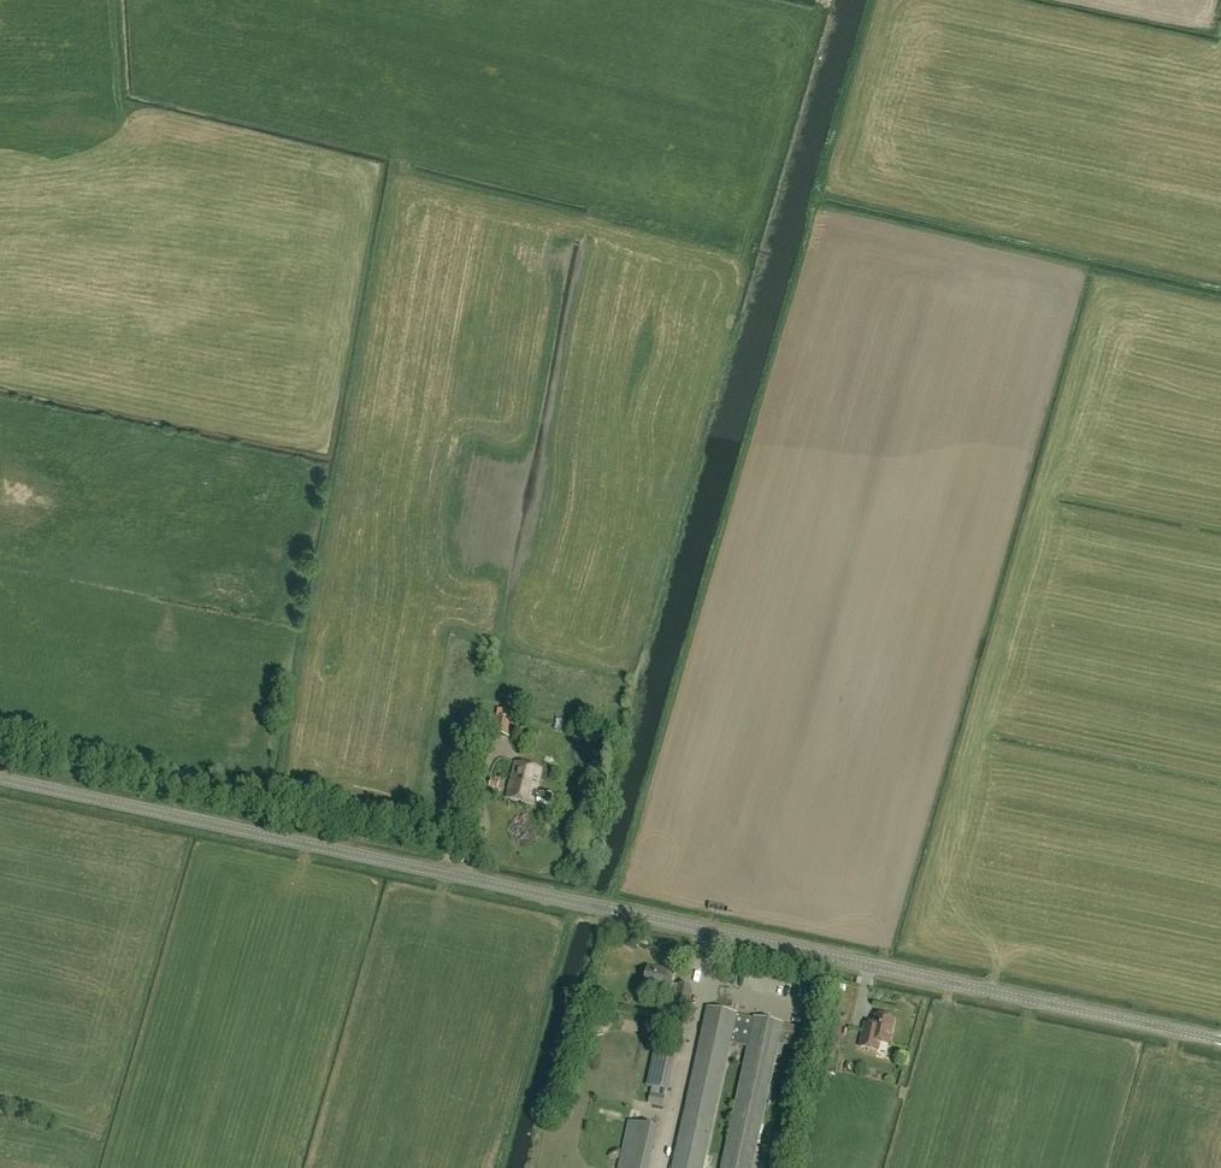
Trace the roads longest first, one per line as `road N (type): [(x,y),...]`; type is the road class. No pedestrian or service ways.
road 1 (tertiary): [(1220,1039),(0,779)]

